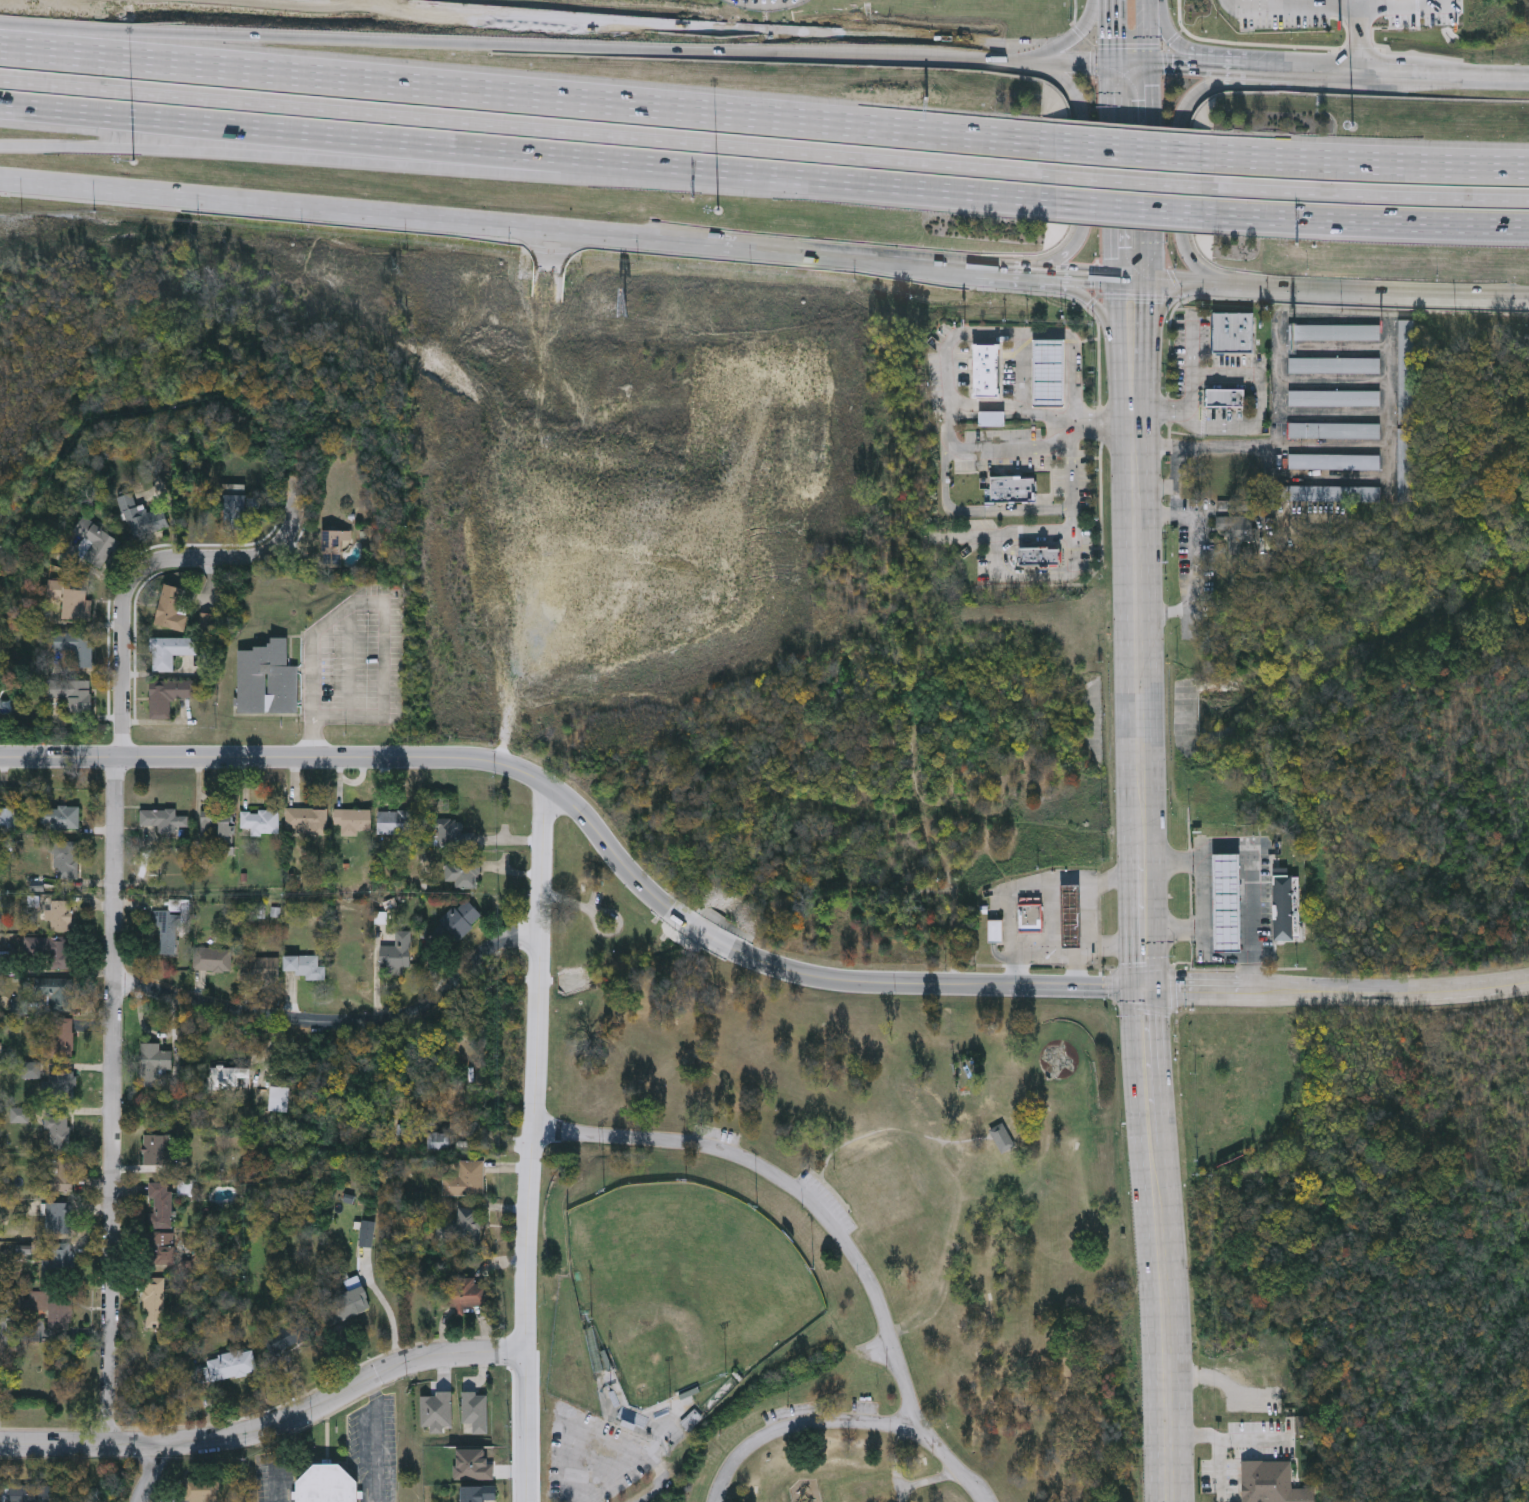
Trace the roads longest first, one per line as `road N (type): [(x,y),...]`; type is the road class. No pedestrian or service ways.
road 1 (tertiary): [(0,758),(506,764),(544,780),(587,817),(646,893),(677,919),(754,961),(814,980),(1414,1001),(1528,984)]
road 2 (residential): [(116,1446),(121,605),(134,575),(169,560),(270,560),(288,547),(296,483)]
road 3 (motorway): [(1040,176),(0,80)]
road 4 (motorway): [(0,106),(1040,202)]
road 5 (motorway): [(1038,143),(0,47)]
road 6 (secondary): [(0,182),(974,267)]
road 7 (motorway): [(772,118),(529,68),(13,0)]
road 8 (residential): [(525,1501),(544,780)]
road 9 (motorway): [(0,148),(432,170),(651,166)]
road 10 (secondary): [(947,58),(392,15)]
road 11 (residential): [(530,1130),(689,1143),(781,1180),(818,1210),(858,1262),(917,1427)]
road 12 (residential): [(0,1444),(212,1441),(298,1421),(439,1357),(523,1353)]
road 13 (residential): [(118,990),(152,987),(298,1021),(366,1019),(465,958),(539,930)]
road 14 (secondary): [(1130,280),(1528,295)]
road 15 (primary): [(1172,1501),(1152,1113)]
road 16 (motorway): [(1528,202),(1190,187)]
road 17 (motorway): [(1528,171),(1190,158)]
road 18 (motorway): [(1191,213),(1528,226)]
road 19 (residential): [(718,1501),(731,1465),(786,1429),(831,1422),(917,1427)]
road 20 (primary): [(1145,987),(1141,762)]
road 21 (secondary): [(392,15),(198,0)]
road 22 (secondary): [(1132,66),(947,58)]
road 23 (primary): [(1140,669),(1136,492)]
road 24 (secondary): [(1528,77),(1361,74)]
road 25 (motorway): [(1190,158),(1038,143)]
road 26 (motorway): [(1040,202),(1191,213)]
road 27 (motorway): [(1190,187),(1040,176)]
road 28 (primary): [(1029,272),(1098,309),(1131,352)]
road 29 (primary): [(1152,1113),(1145,987)]
road 30 (secondary): [(1361,74),(1241,70)]

